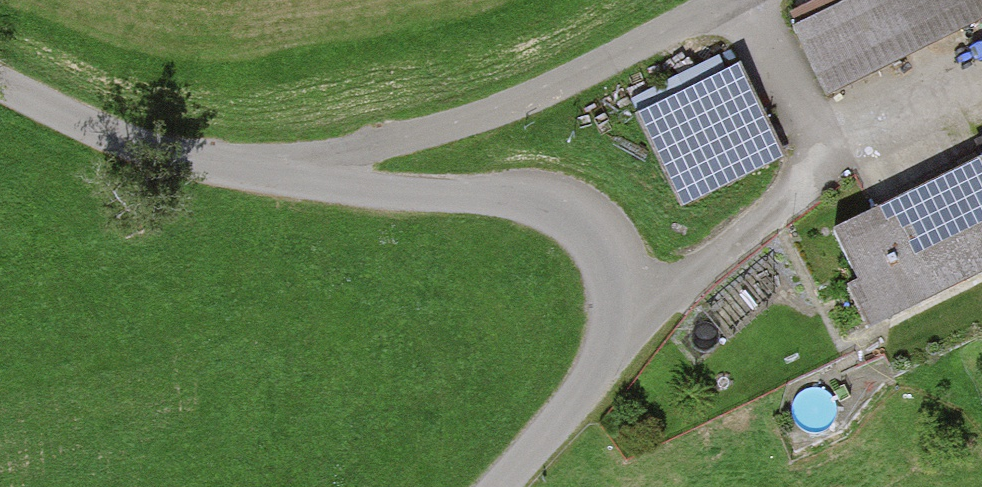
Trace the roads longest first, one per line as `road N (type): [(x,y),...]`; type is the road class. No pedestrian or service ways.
road 1 (track): [(501,486),(610,356),(623,296),(597,238),(536,201),(324,182),(160,153),(0,80)]
road 2 (track): [(324,182),(332,163),(475,119),(734,0)]
road 3 (track): [(981,81),(814,167),(669,293),(623,296)]

